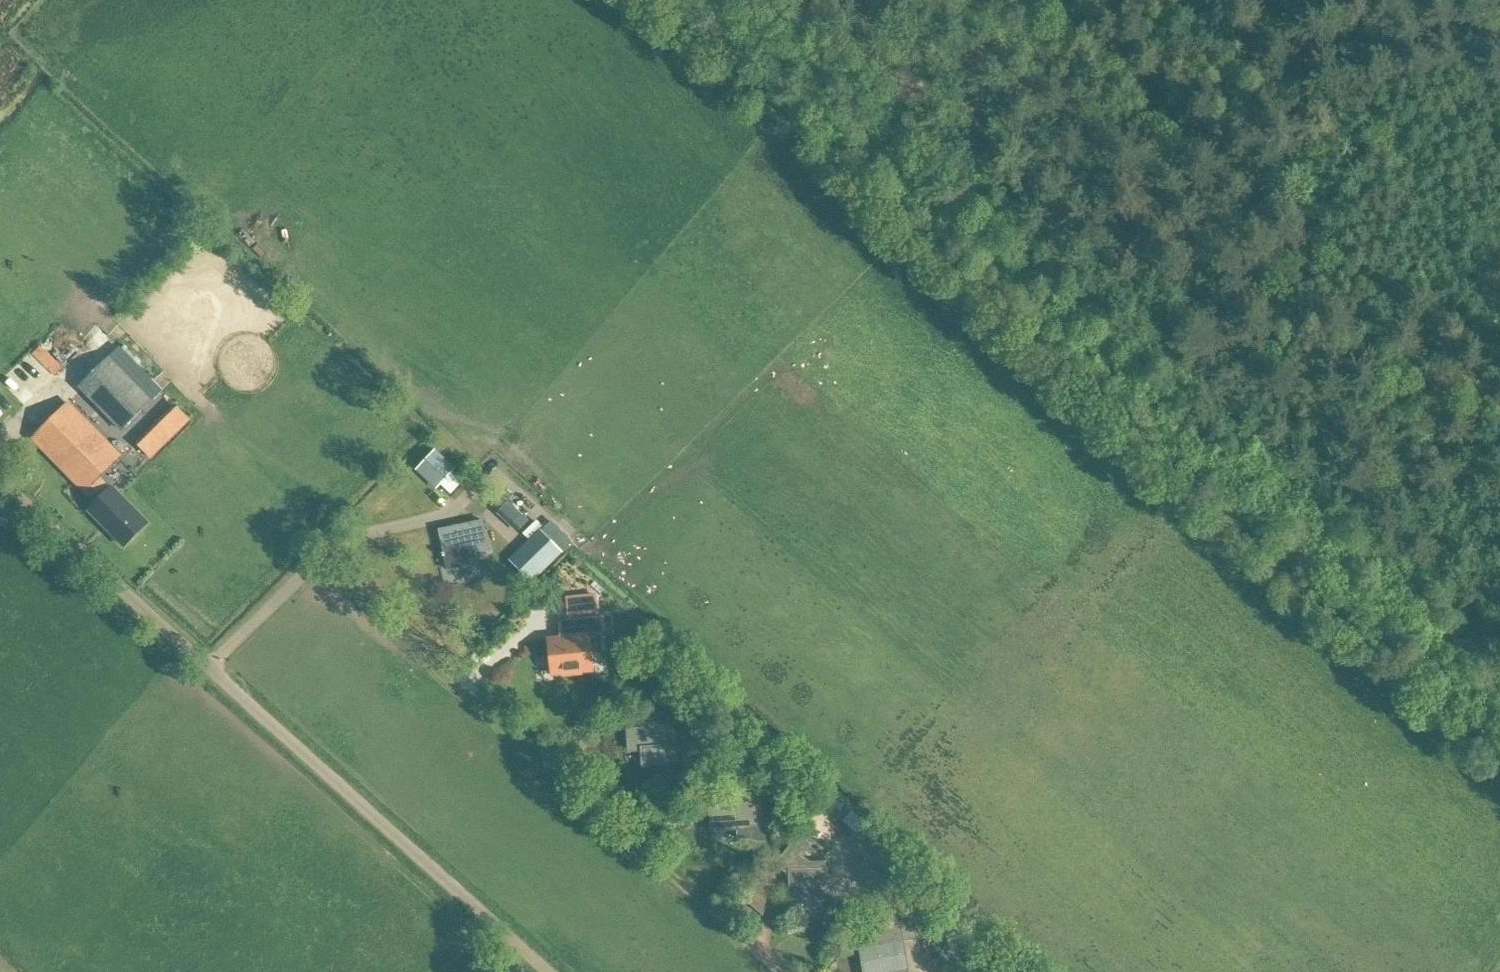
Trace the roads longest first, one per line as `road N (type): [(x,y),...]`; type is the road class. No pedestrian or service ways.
road 1 (unclassified): [(549,971),(0,474)]
road 2 (track): [(779,971),(648,857),(645,833),(706,766)]

